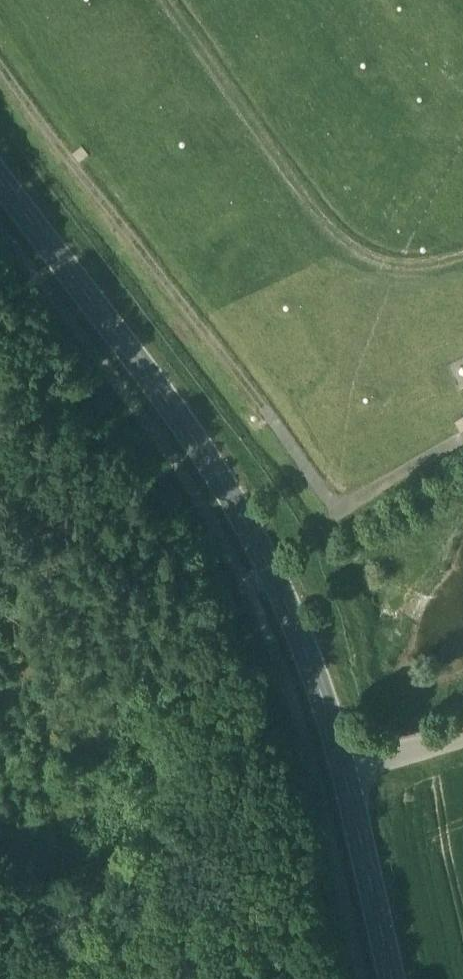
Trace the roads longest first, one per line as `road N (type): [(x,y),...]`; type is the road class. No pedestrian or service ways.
road 1 (secondary): [(392,978),(346,770),(281,592),(111,301),(0,159)]
road 2 (track): [(462,442),(337,510),(251,381),(0,70)]
road 3 (track): [(169,0),(320,207),(388,253),(462,251)]

